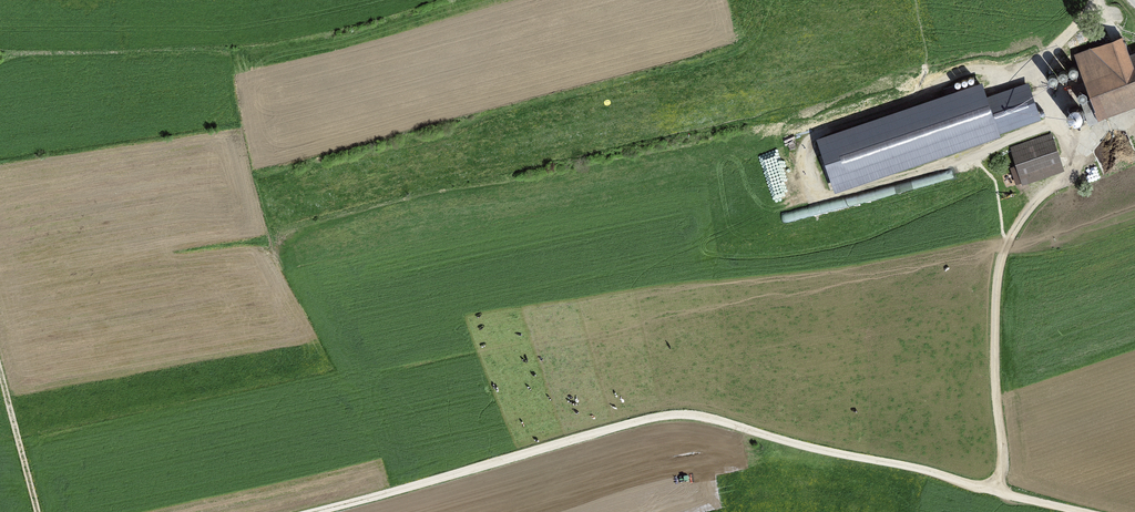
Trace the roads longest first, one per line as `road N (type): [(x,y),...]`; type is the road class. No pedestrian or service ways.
road 1 (track): [(314,511),(674,415),(994,488)]
road 2 (track): [(994,488),(1004,462),(995,391),(996,264),(1009,234),(1077,155)]
road 3 (track): [(38,511),(0,374)]

